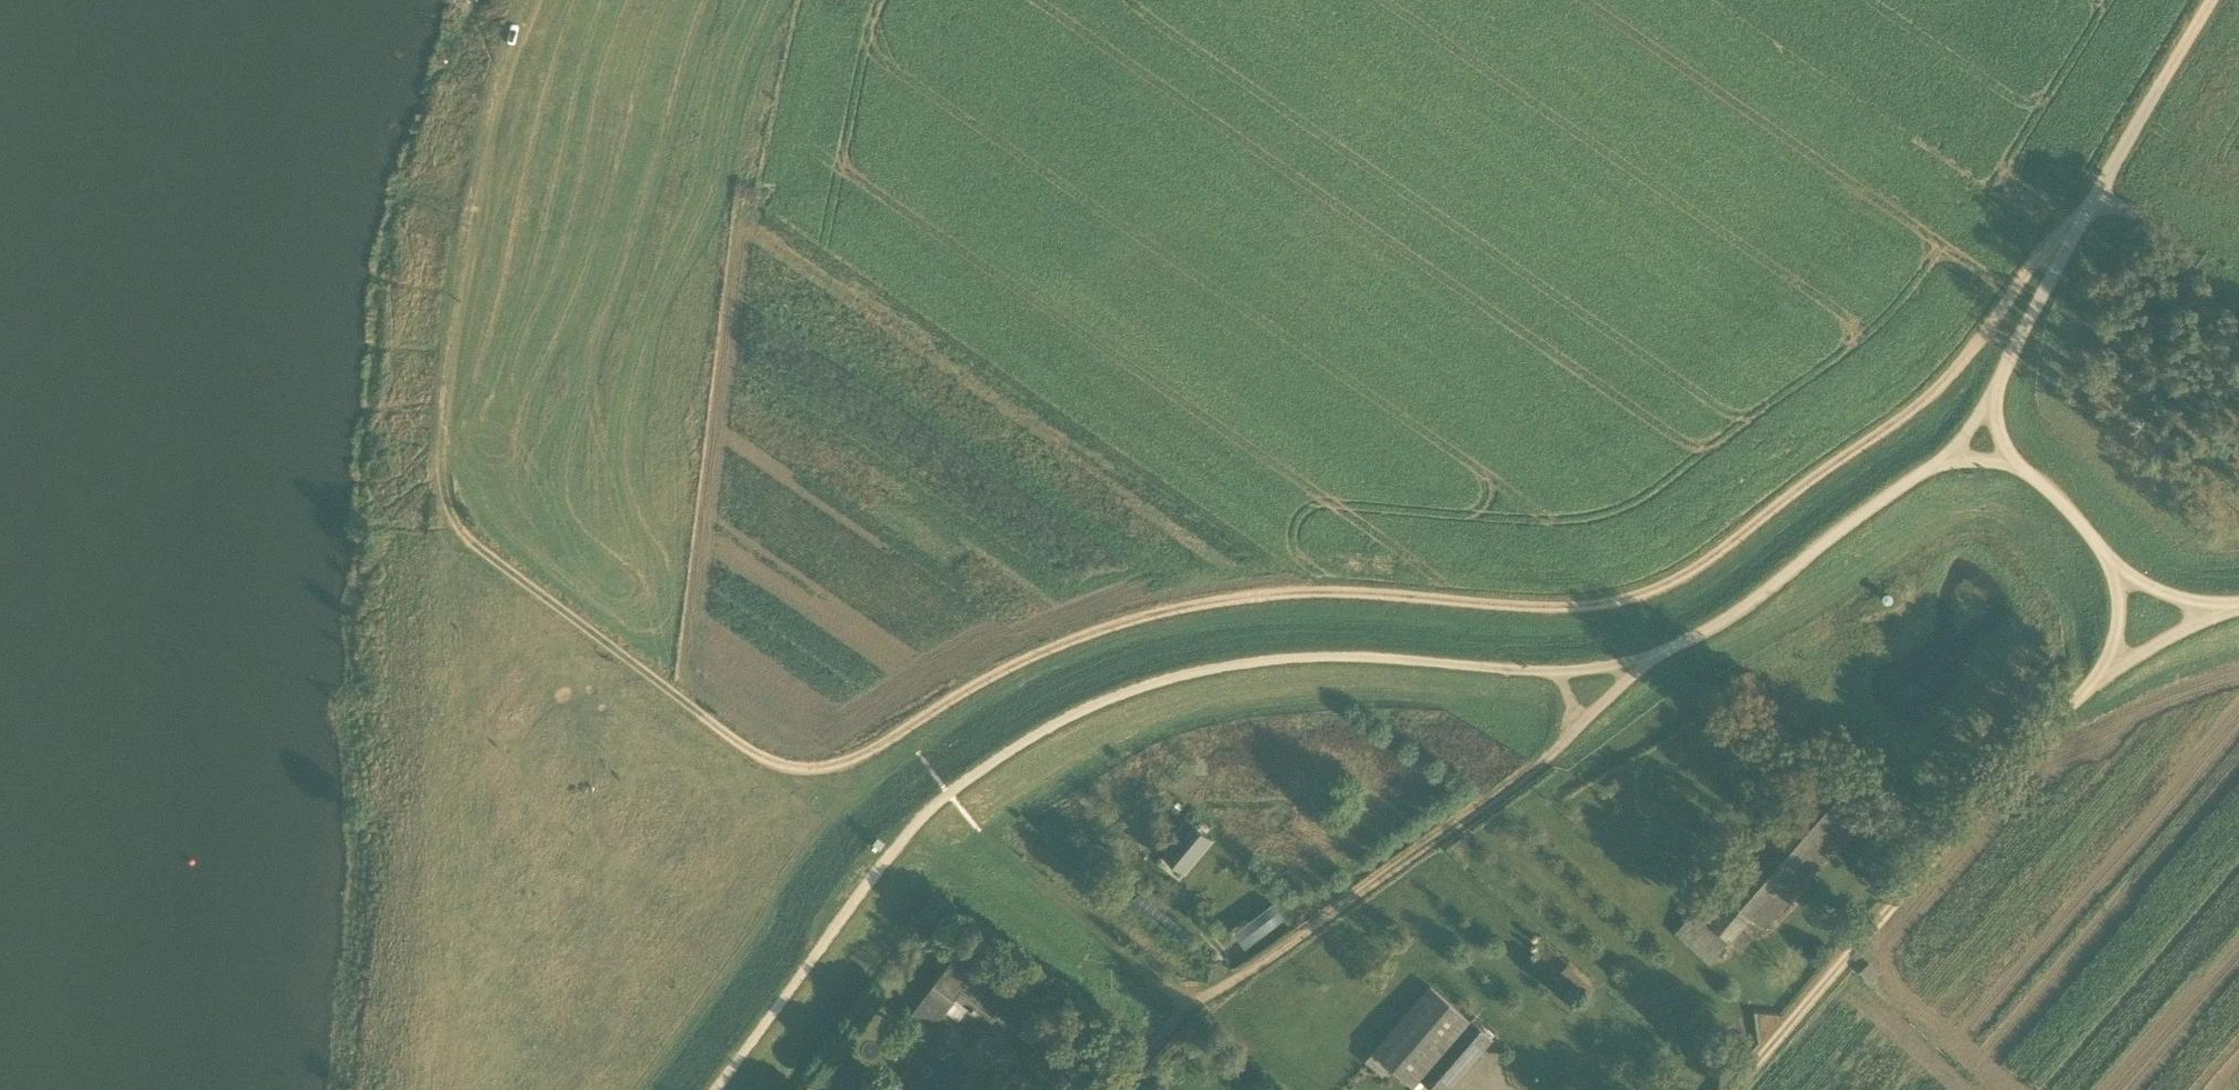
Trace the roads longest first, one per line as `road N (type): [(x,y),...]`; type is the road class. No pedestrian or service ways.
road 1 (track): [(2076,230),(2036,256),(1928,399),(1671,583),(1588,606),(1298,591),(1145,617),(1001,670),(854,762),(810,769),(756,756),(710,723),(463,537),(443,495),(443,416),(496,101),(535,0)]
road 2 (track): [(1661,653),(1541,764),(1195,1008),(980,833)]
road 3 (track): [(1661,653),(1556,672),(1372,658),(1236,666),(1144,688),(1068,718),(950,792)]
road 4 (track): [(2213,607),(2104,679),(2070,711),(1733,1089)]
road 5 (track): [(2211,0),(2051,272),(1991,403)]
road 6 (track): [(1991,403),(1935,467),(1835,530),(1724,620),(1661,653)]
road 7 (track): [(950,792),(903,837),(716,1089)]
road 8 (track): [(1991,403),(2012,459),(2120,574),(2213,607)]

